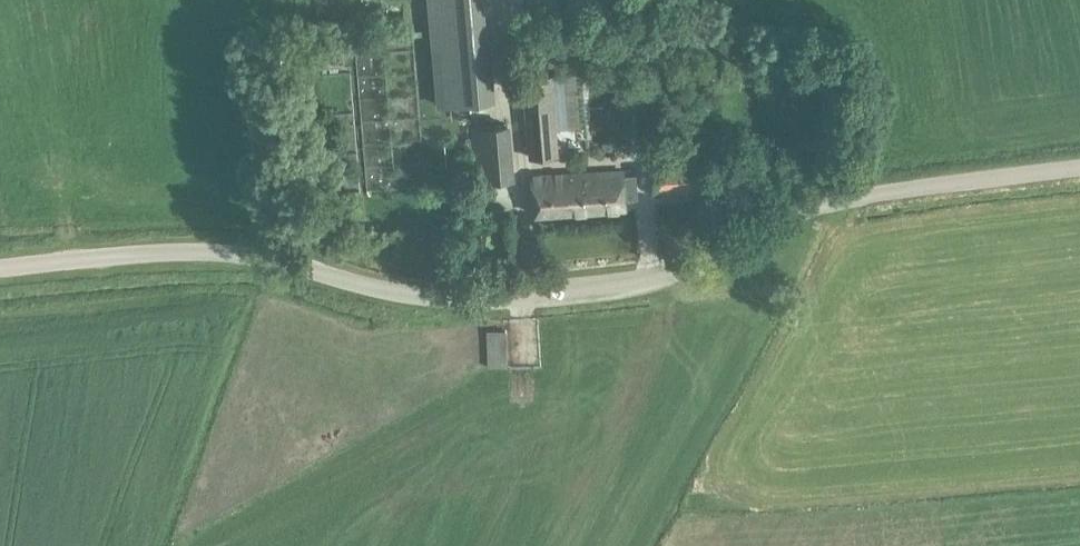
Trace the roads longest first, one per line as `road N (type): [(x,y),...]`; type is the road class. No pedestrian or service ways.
road 1 (unclassified): [(0,267),(193,252),(256,257),(420,296),(522,293),(676,273),(725,258),(820,203),(854,195),(1079,166)]

